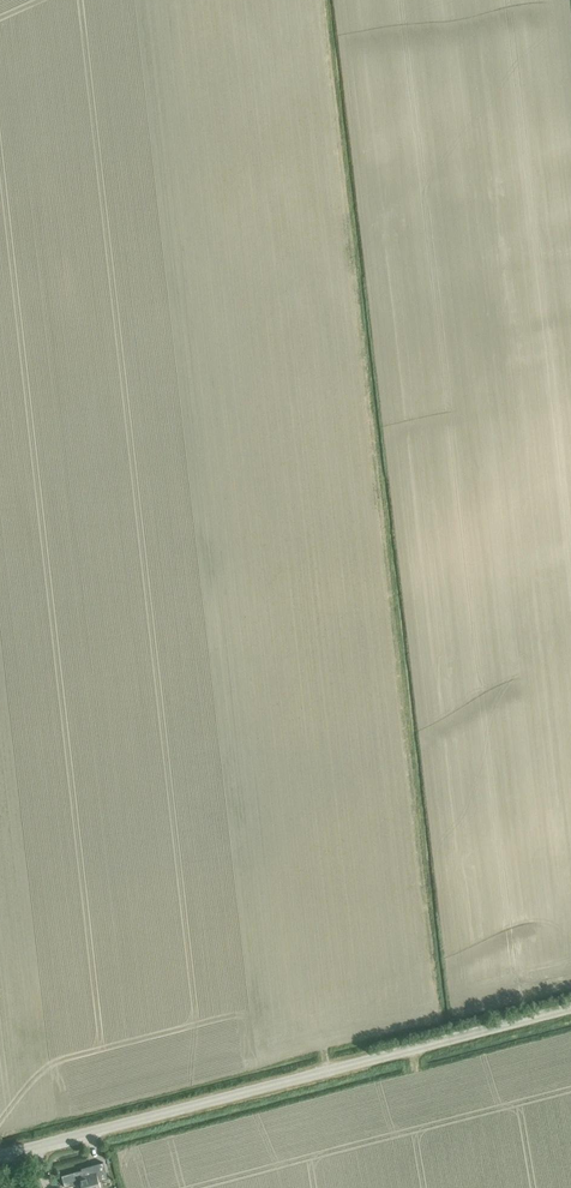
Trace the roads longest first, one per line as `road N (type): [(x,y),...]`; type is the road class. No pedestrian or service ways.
road 1 (unclassified): [(33,1148),(570,1006)]

